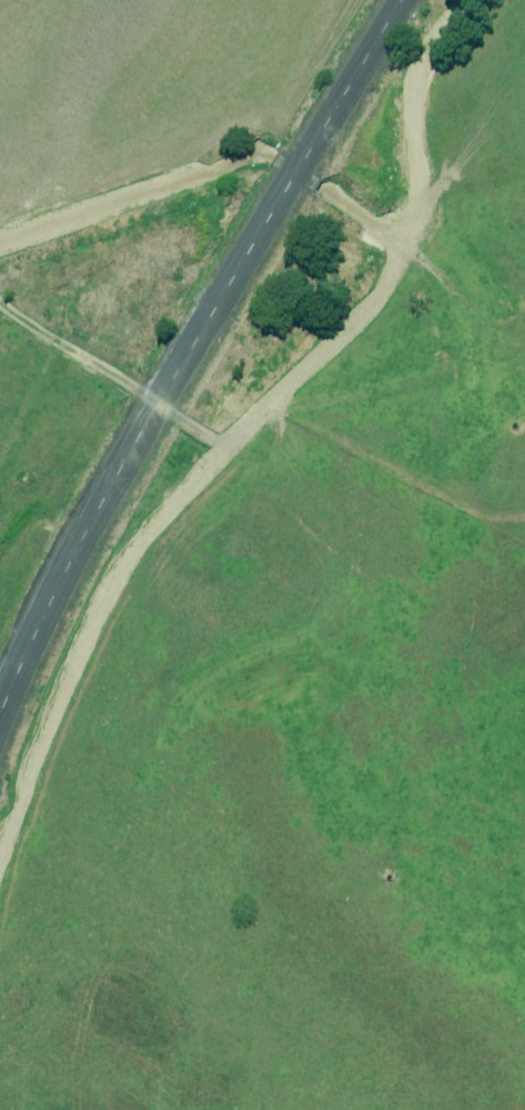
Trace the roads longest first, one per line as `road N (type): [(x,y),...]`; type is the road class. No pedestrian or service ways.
road 1 (track): [(0,247),(257,151),(389,236),(401,256),(397,274),(122,565),(34,777)]
road 2 (tertiary): [(0,721),(43,618),(156,408),(396,0)]
road 3 (track): [(231,450),(48,340),(0,301)]

